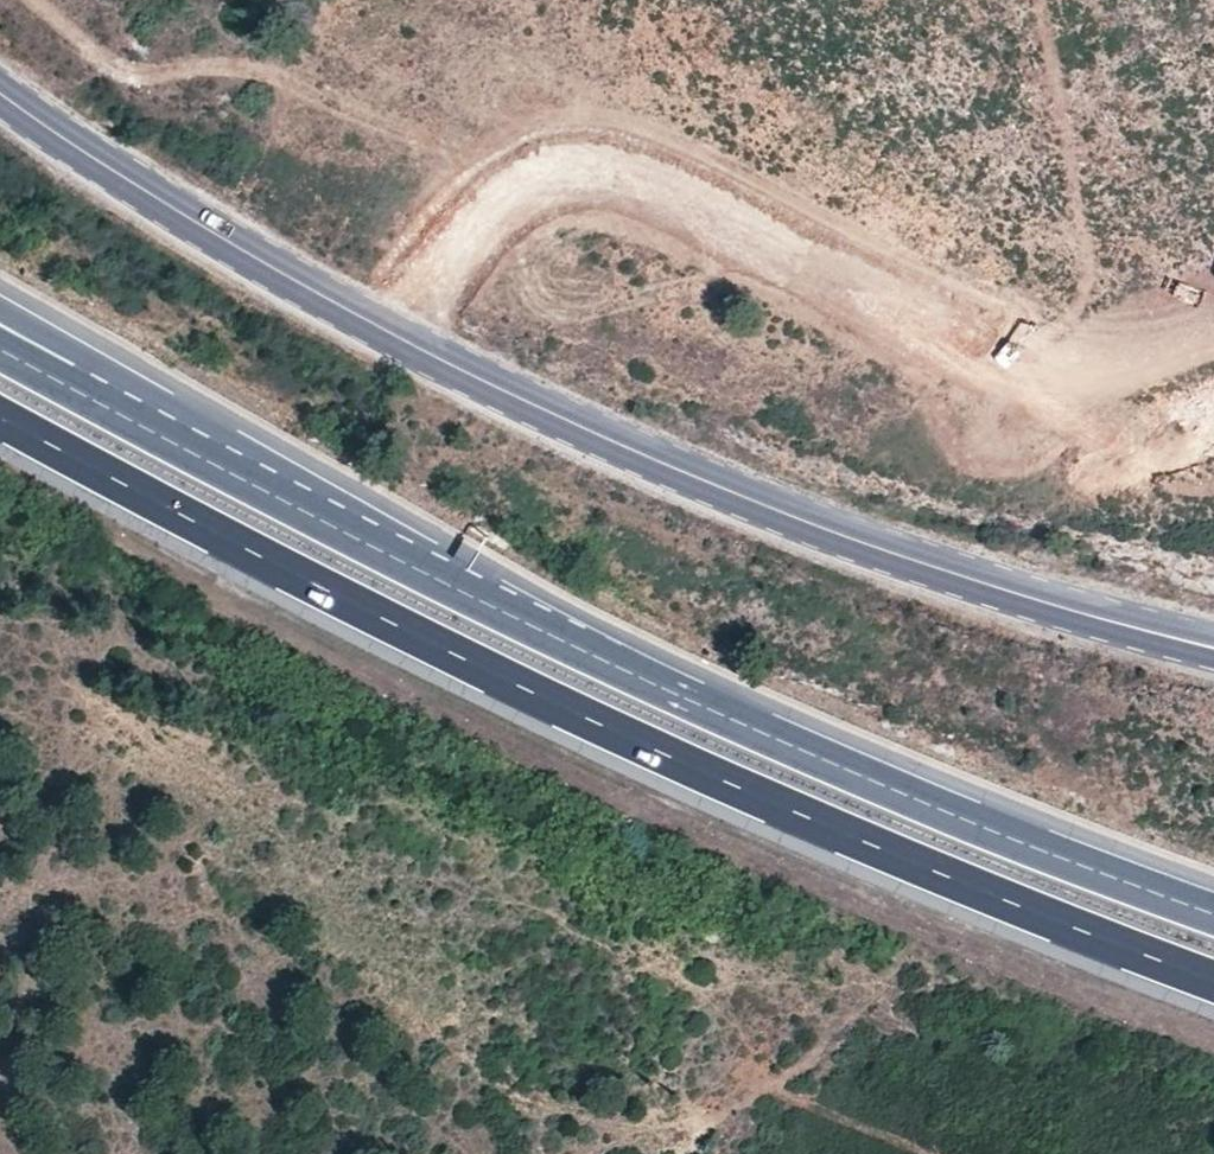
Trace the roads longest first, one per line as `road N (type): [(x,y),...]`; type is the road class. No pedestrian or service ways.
road 1 (tertiary): [(0,96),(286,282),(600,436),(818,530),(960,578),(1213,648)]
road 2 (trunk): [(0,416),(335,600),(652,753),(1213,983)]
road 3 (trunk): [(1213,914),(998,833),(629,672),(204,457)]
road 4 (track): [(1200,0),(1191,159),(1158,310),(1062,383),(1137,454),(1213,449)]
road 5 (trunk): [(204,457),(72,345),(0,303)]
road 6 (trunk): [(204,457),(0,347)]

